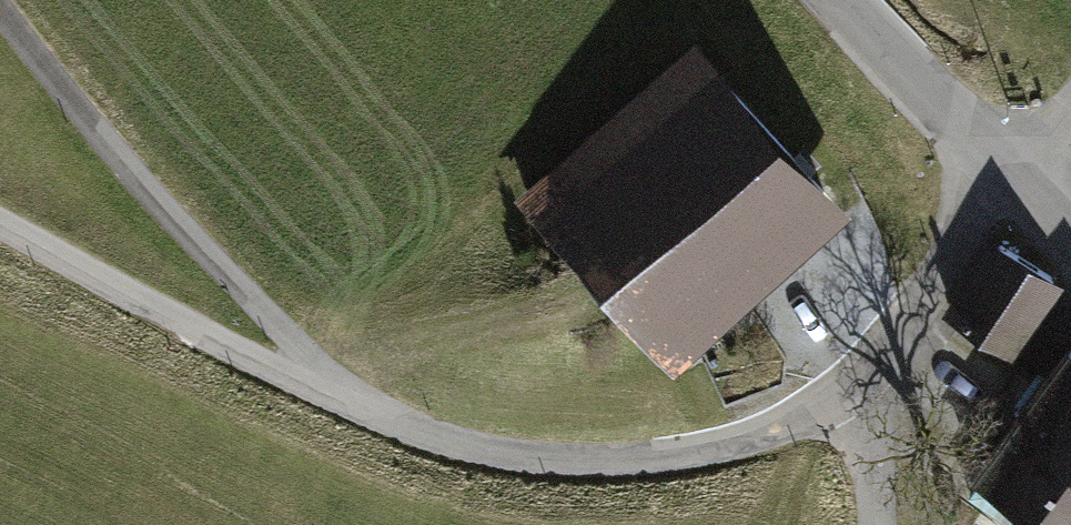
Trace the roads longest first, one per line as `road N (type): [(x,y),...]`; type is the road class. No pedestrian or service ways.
road 1 (unclassified): [(0,225),(209,335),(448,440),(540,460),(633,459),(728,446),(797,421),(860,384),(1016,174)]
road 2 (track): [(0,5),(96,133),(317,361),(324,390)]
road 3 (tertiary): [(843,0),(1016,174)]
road 4 (track): [(860,384),(877,524)]

